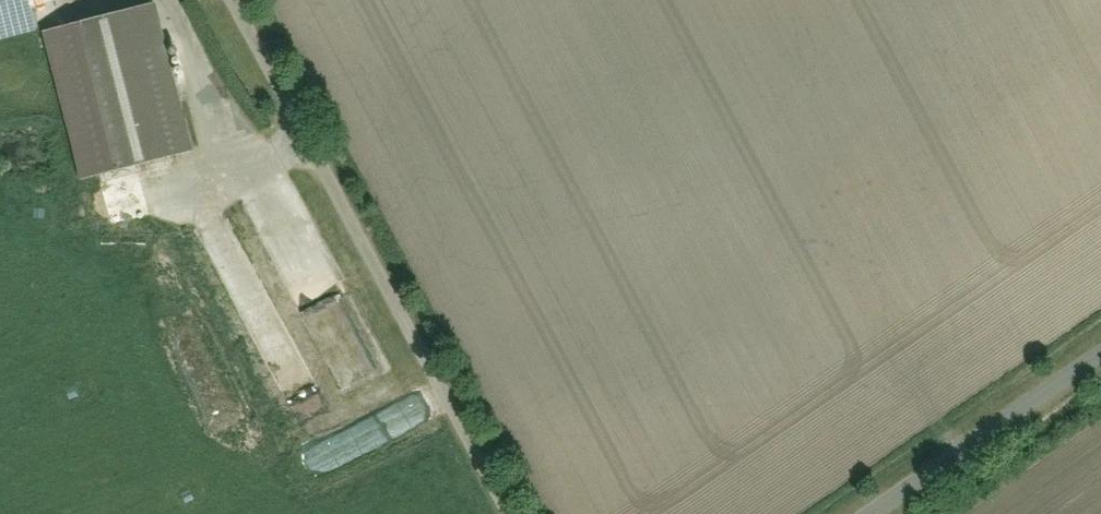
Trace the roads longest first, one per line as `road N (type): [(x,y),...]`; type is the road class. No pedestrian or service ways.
road 1 (unclassified): [(230,0),(508,513)]
road 2 (residential): [(872,513),(1100,355)]

